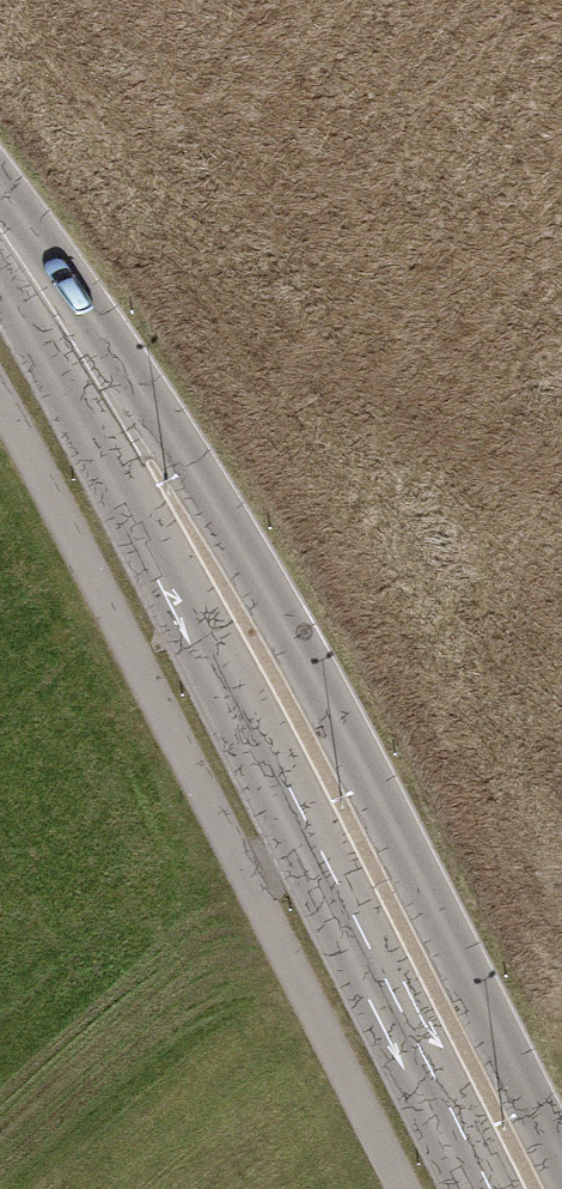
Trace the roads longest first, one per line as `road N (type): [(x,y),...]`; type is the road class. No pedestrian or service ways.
road 1 (secondary): [(561,1172),(271,603),(123,422)]
road 2 (secondary): [(123,422),(207,642),(479,1188)]
road 3 (secondary): [(123,422),(0,236)]

